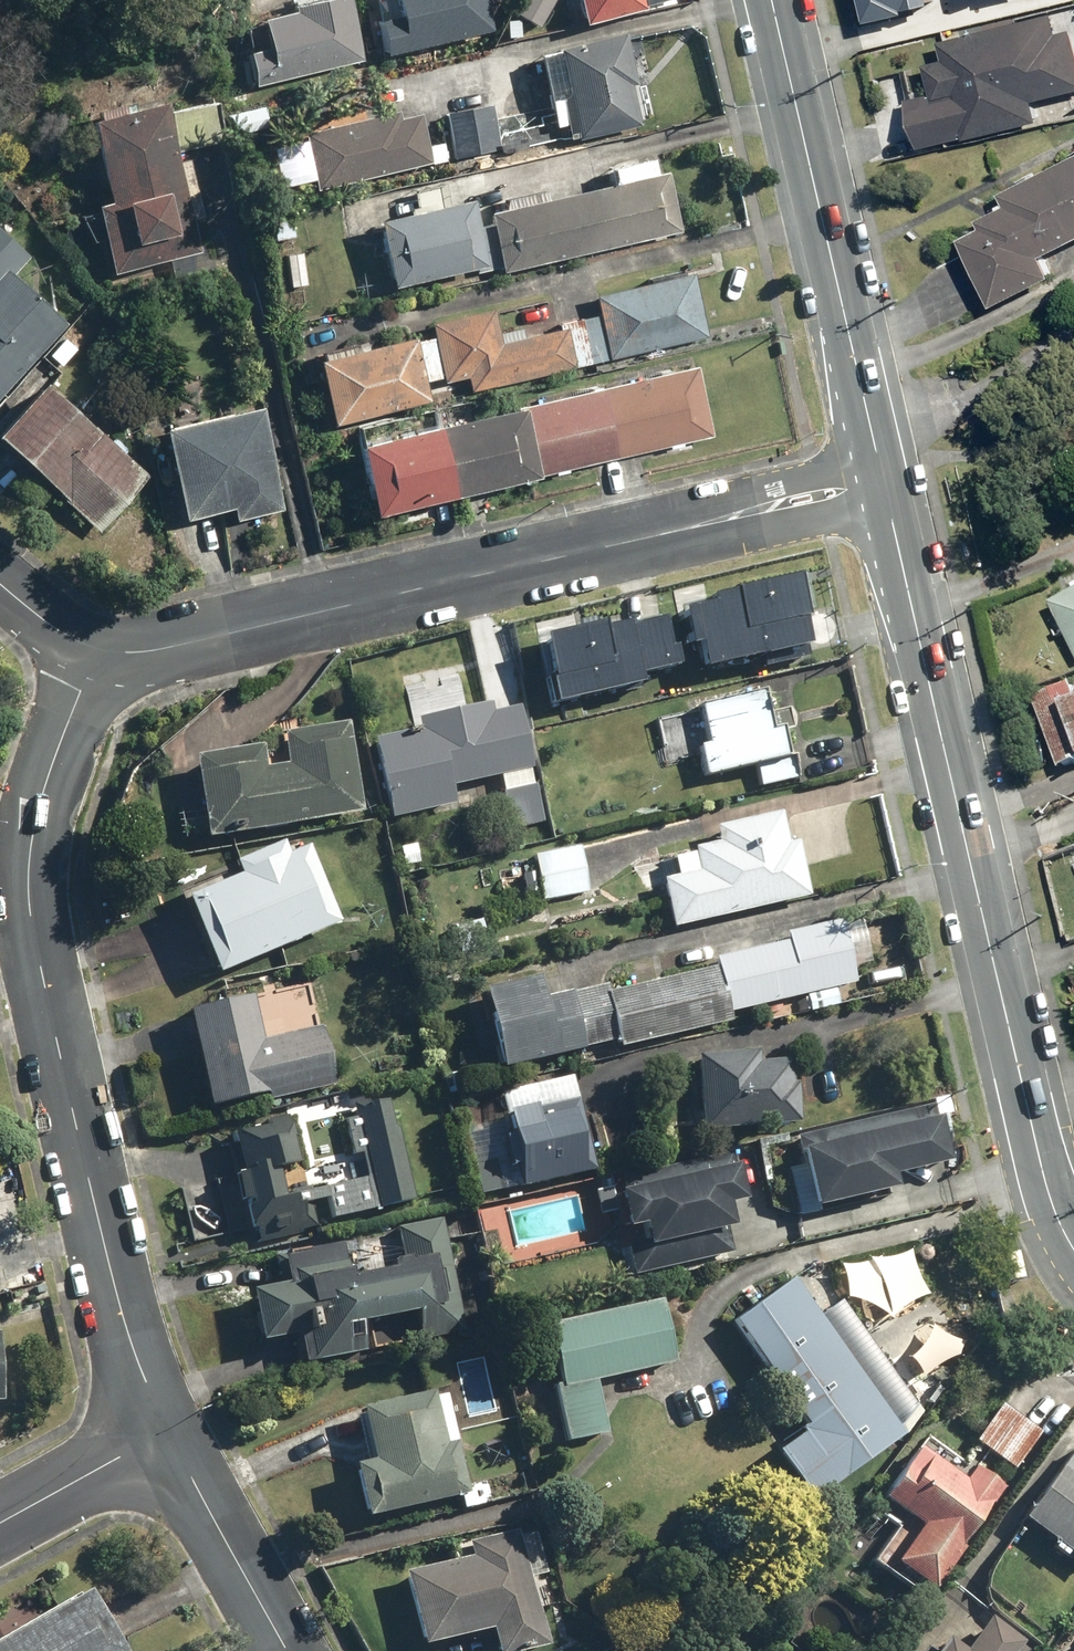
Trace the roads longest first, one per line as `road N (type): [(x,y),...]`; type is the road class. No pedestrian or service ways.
road 1 (residential): [(97,652),(80,674),(33,808),(24,845),(25,921),(102,1258),(160,1430)]
road 2 (secondary): [(1073,1258),(1043,1173),(888,505)]
road 3 (residential): [(764,510),(166,652),(97,652)]
road 4 (secondary): [(879,464),(771,0)]
road 5 (residential): [(160,1430),(282,1650)]
road 6 (residential): [(160,1430),(0,1518)]
road 7 (residential): [(888,505),(793,526),(764,510)]
road 8 (residential): [(764,510),(787,484),(879,464)]

